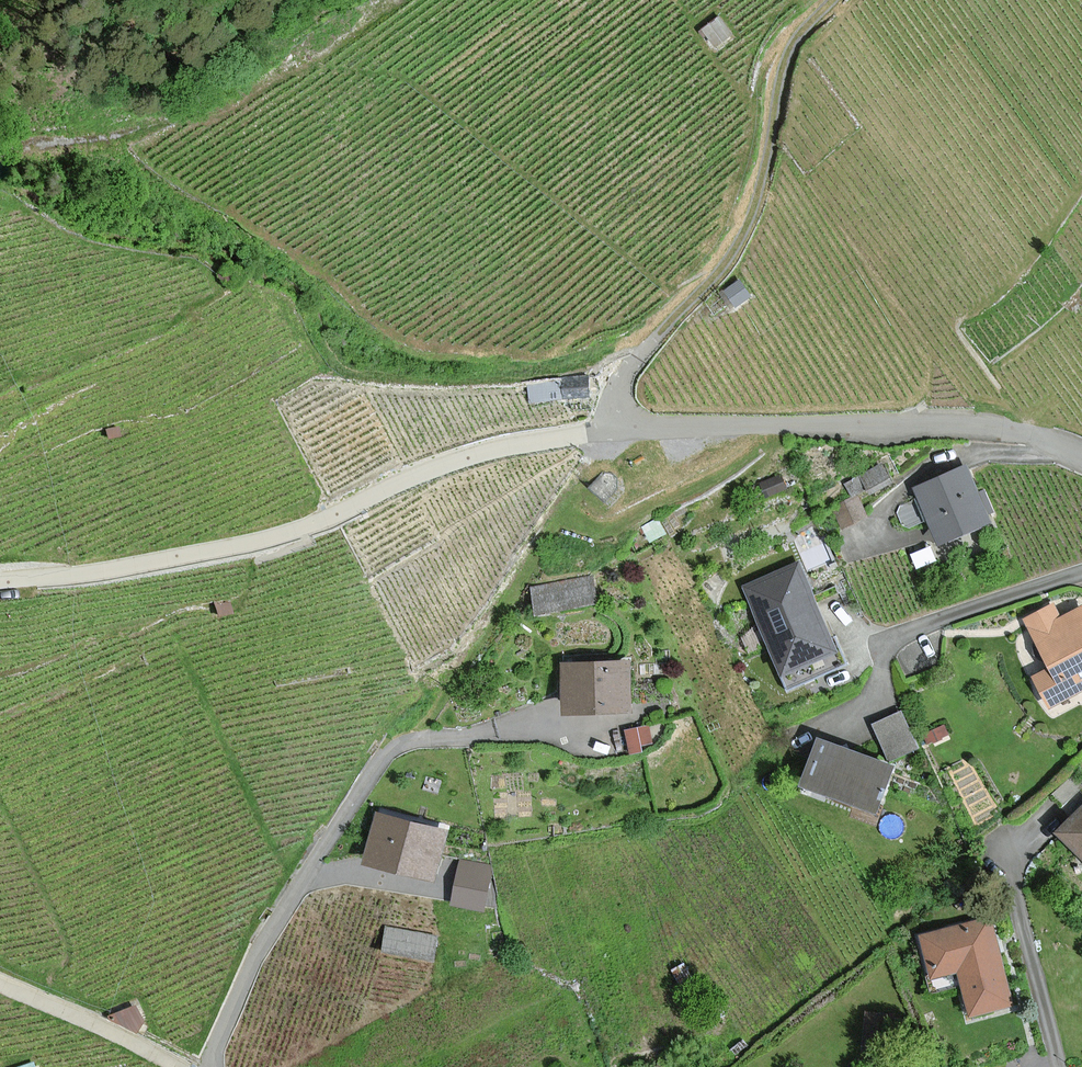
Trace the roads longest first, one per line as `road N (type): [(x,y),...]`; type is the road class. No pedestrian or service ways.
road 1 (residential): [(1081,455),(1021,432),(934,425),(593,433),(456,460),(274,537),(126,568),(0,582)]
road 2 (residential): [(207,1066),(264,944),(385,756),(405,744),(475,735),(547,713)]
road 3 (track): [(616,430),(634,362),(741,241),(760,190),(785,62),(832,0)]
road 4 (unclassified): [(0,981),(174,1066)]
road 5 (track): [(0,164),(38,140),(148,123)]

